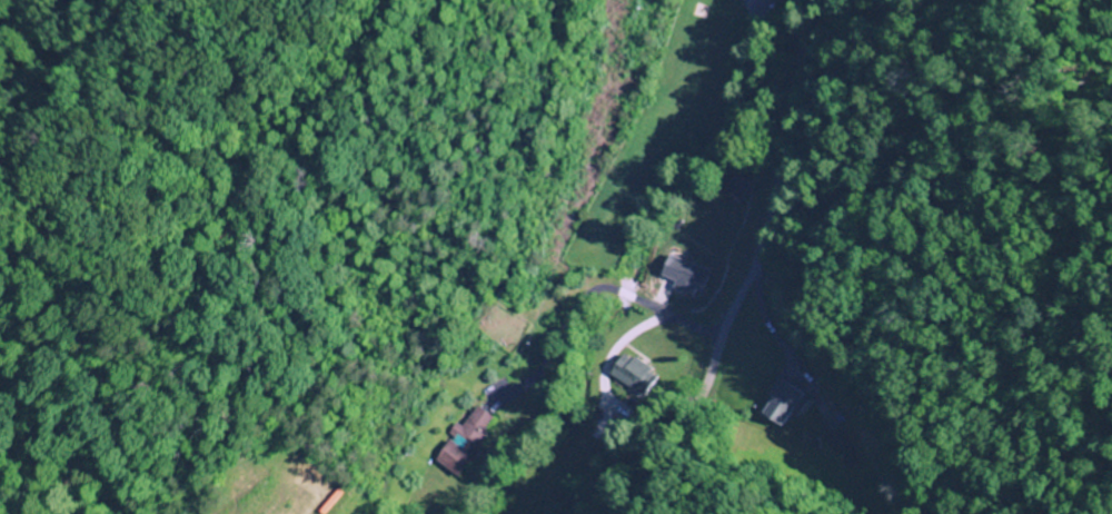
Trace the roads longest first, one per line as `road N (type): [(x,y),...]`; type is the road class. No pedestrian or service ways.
road 1 (residential): [(800,0),(767,227),(712,366),(691,406),(577,513)]

